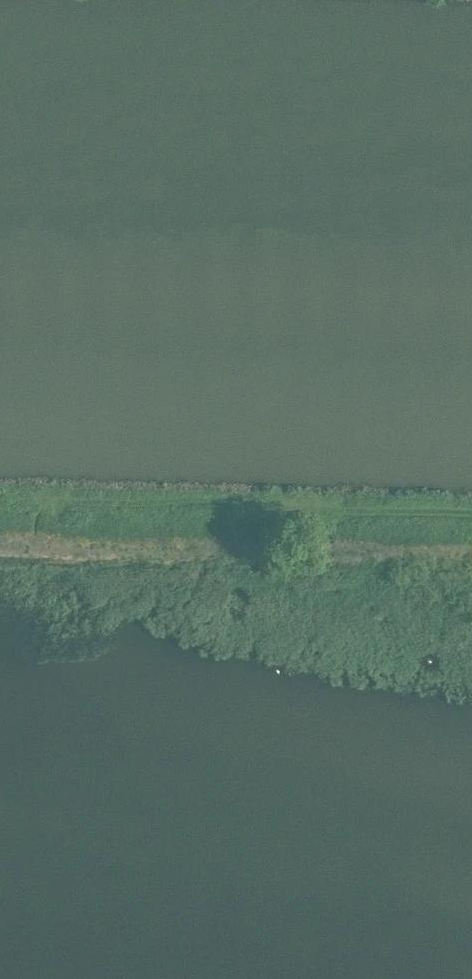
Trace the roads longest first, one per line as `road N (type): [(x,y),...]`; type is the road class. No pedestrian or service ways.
road 1 (track): [(0,506),(471,517)]

